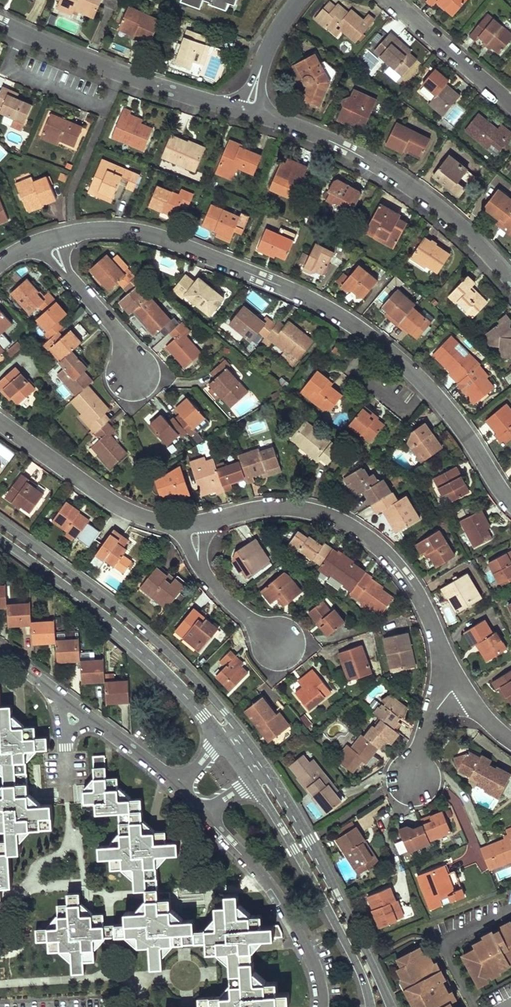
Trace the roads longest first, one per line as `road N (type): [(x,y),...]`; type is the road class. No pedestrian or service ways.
road 1 (residential): [(62,237),(140,234),(264,280),(354,326),(437,398),(510,504)]
road 2 (residential): [(199,525),(241,513),(305,510),(370,541),(415,593),(460,686)]
road 3 (tertiary): [(247,741),(143,630),(0,522)]
road 4 (residential): [(510,280),(442,210),(391,173),(258,115)]
road 5 (tertiary): [(0,538),(128,635),(222,743)]
road 6 (tertiary): [(391,1006),(310,840),(262,761)]
road 7 (tertiary): [(250,781),(342,935),(370,1006)]
road 8 (residential): [(239,110),(118,74),(0,24)]
road 9 (residential): [(0,424),(113,507),(162,526),(199,525)]
road 10 (residential): [(207,814),(281,900),(316,966),(322,1006)]
road 11 (residential): [(392,2),(510,104)]
road 12 (residential): [(199,525),(209,583),(279,645)]

